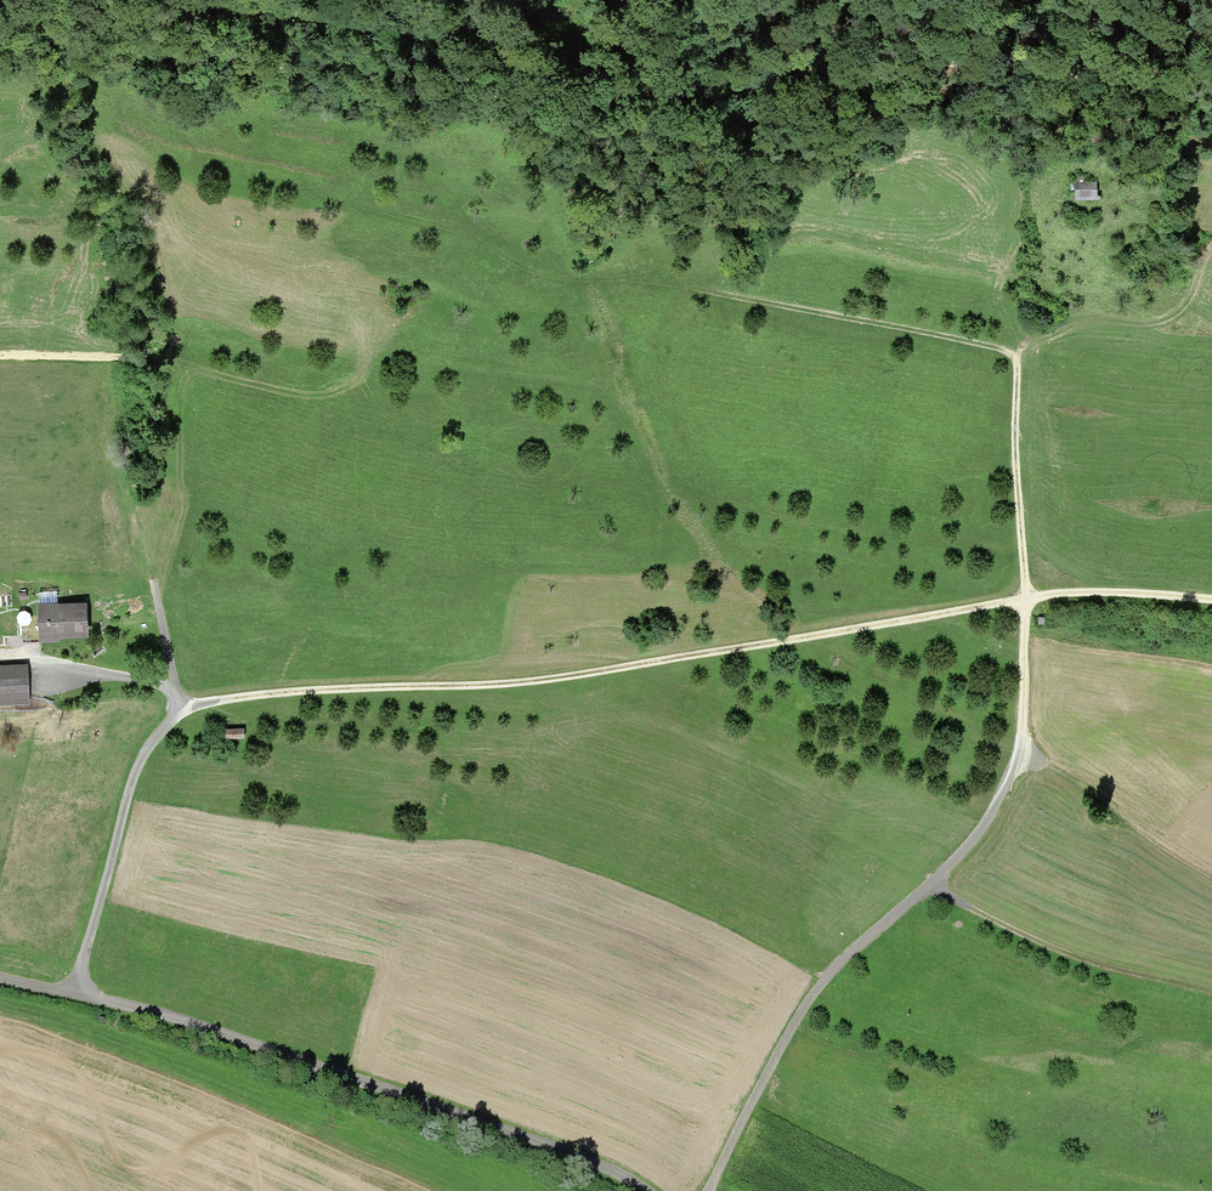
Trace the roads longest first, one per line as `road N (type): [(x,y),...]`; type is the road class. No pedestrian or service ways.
road 1 (track): [(707,1190),(810,996),(970,842),(1020,753),(1024,600),(1013,355),(756,302)]
road 2 (track): [(186,0),(484,47),(635,89),(726,94),(851,61),(1109,67),(1211,82)]
road 3 (track): [(1211,600),(1019,600),(515,685),(370,689),(181,708)]
road 4 (track): [(0,980),(251,1044),(583,1160),(642,1190)]
road 5 (track): [(334,198),(475,241),(507,267),(562,280),(665,283),(756,302)]
road 6 (track): [(181,708),(135,766),(68,994)]
road 7 (track): [(1013,355),(1027,337),(1056,322),(1094,318),(1145,327),(1164,320),(1211,239)]
road 8 (track): [(1020,753),(1211,877)]
road 9 (track): [(140,427),(134,359),(0,356)]
road 10 (track): [(170,692),(37,670)]
road 11 (track): [(151,580),(170,692),(181,708)]

